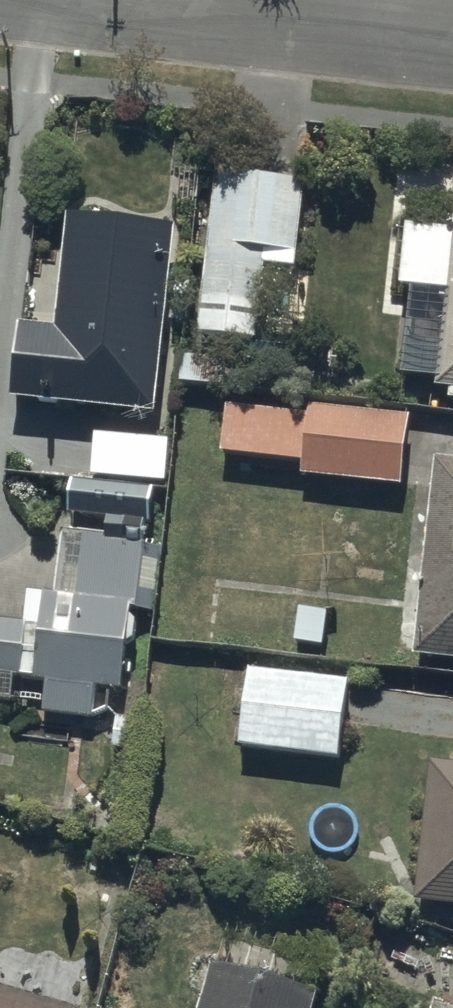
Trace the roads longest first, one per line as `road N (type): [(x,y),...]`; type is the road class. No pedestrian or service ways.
road 1 (residential): [(452,40),(74,0)]

